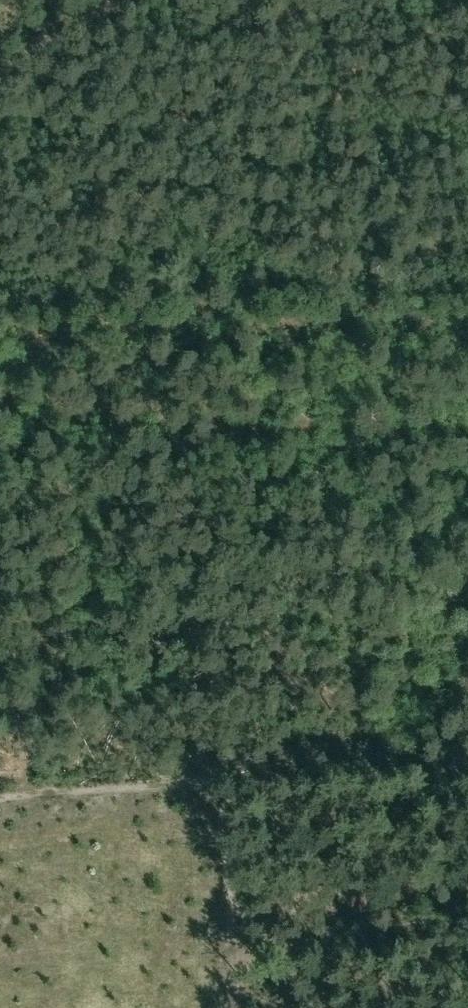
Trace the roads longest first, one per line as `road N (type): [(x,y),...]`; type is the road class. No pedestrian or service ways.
road 1 (track): [(0,815),(467,787)]
road 2 (track): [(238,1007),(229,798)]
road 3 (track): [(0,76),(130,0)]

